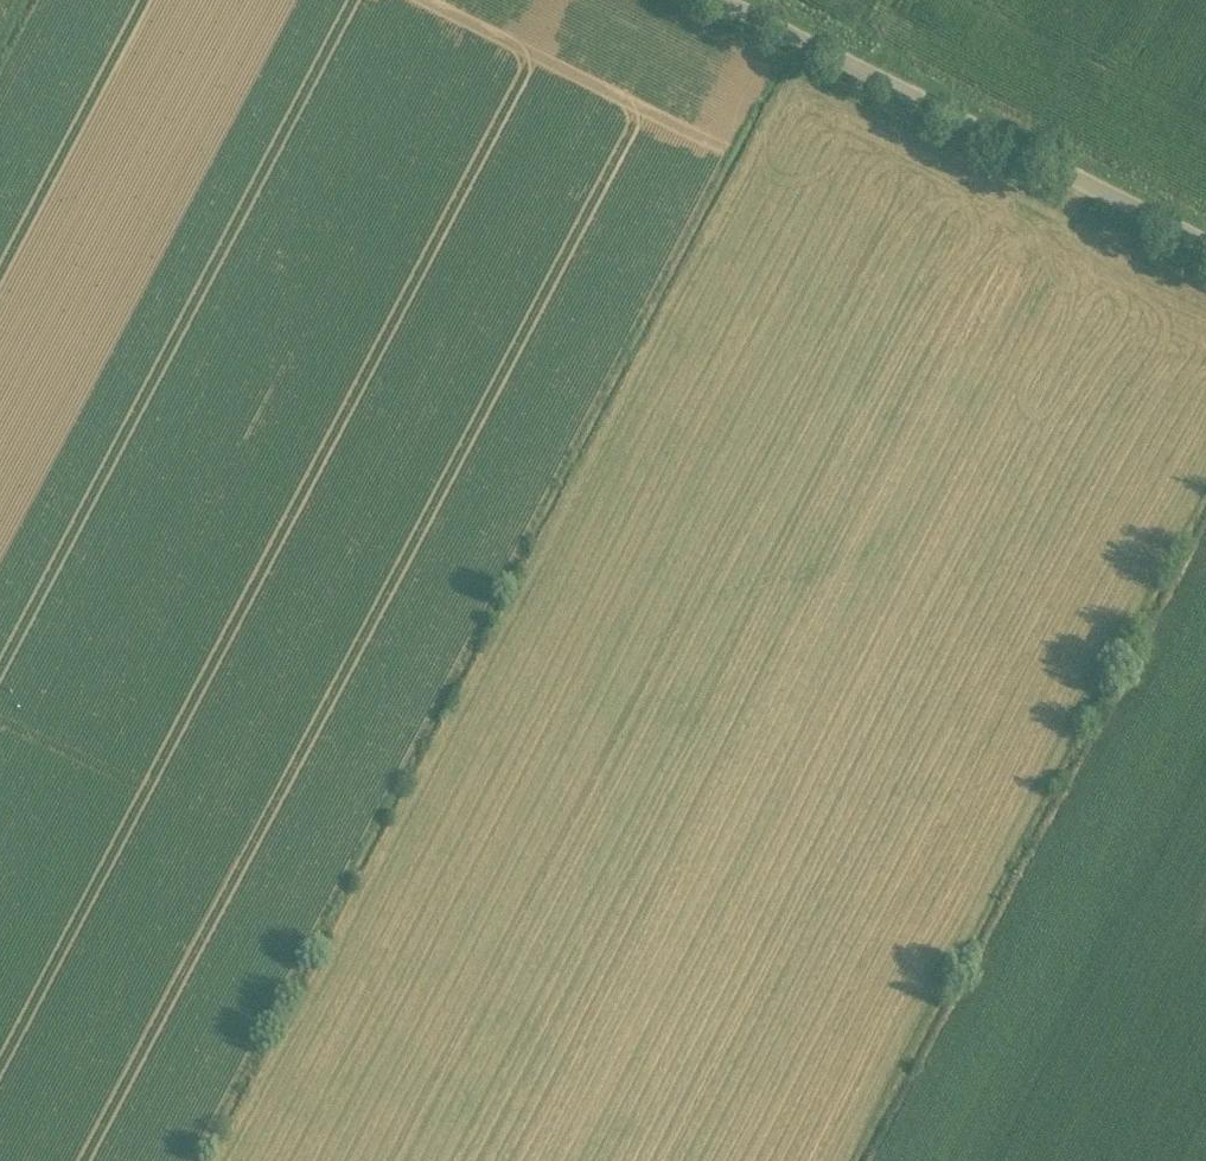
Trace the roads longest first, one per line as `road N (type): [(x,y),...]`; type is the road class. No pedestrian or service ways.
road 1 (unclassified): [(1205,242),(726,0)]

